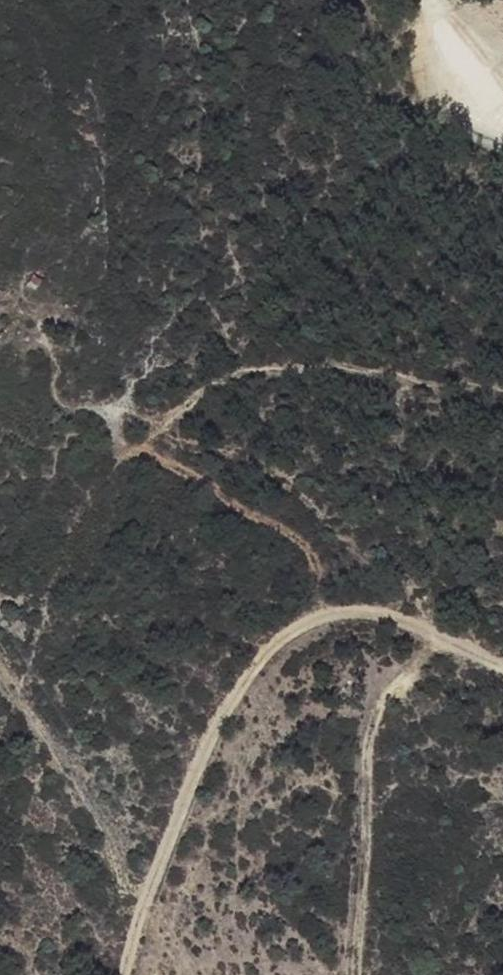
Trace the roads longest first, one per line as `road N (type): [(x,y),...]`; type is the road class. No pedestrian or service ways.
road 1 (track): [(327,606),(305,542),(292,529),(168,464),(158,433),(179,407),(287,362),(319,360),(502,400)]
road 2 (track): [(118,974),(217,710),(292,622),(327,606),(381,609),(502,670)]
road 3 (track): [(426,0),(452,65),(502,118)]

